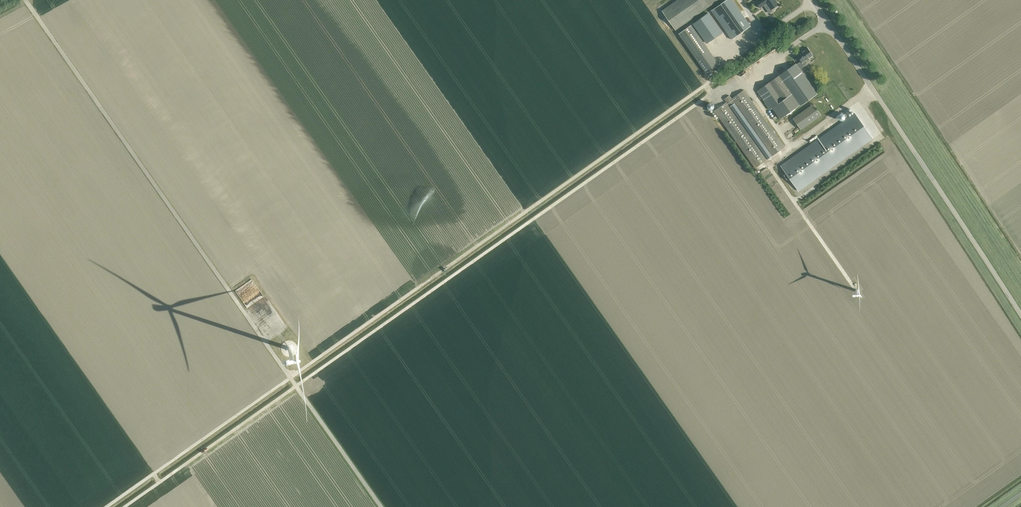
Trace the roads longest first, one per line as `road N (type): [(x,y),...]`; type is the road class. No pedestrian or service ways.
road 1 (track): [(813,1),(706,85),(106,506)]
road 2 (track): [(125,506),(711,93),(768,67),(827,22)]
road 3 (unclassified): [(1020,316),(812,0)]

